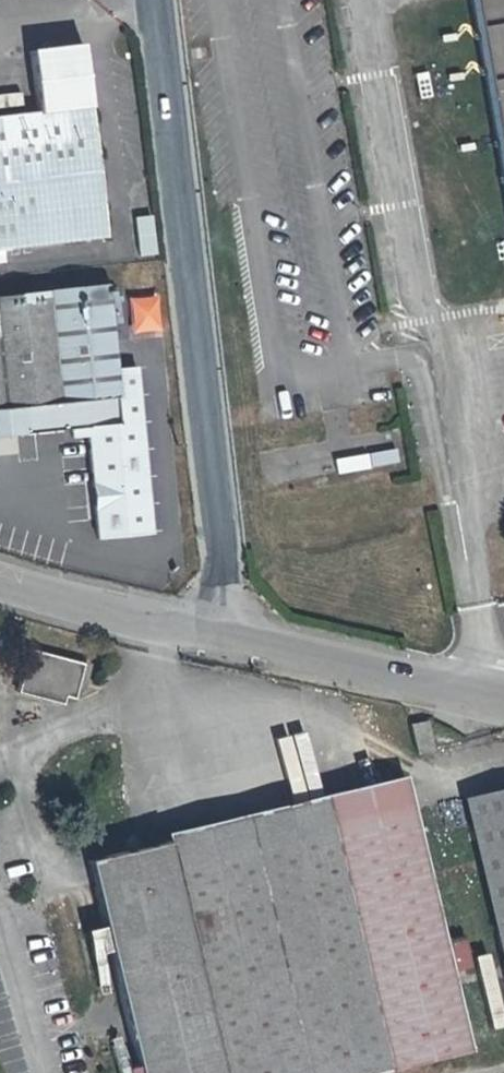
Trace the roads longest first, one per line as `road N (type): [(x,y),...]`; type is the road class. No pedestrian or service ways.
road 1 (residential): [(224,635),(156,0)]
road 2 (residential): [(224,635),(503,696)]
road 3 (residential): [(0,581),(224,635)]

